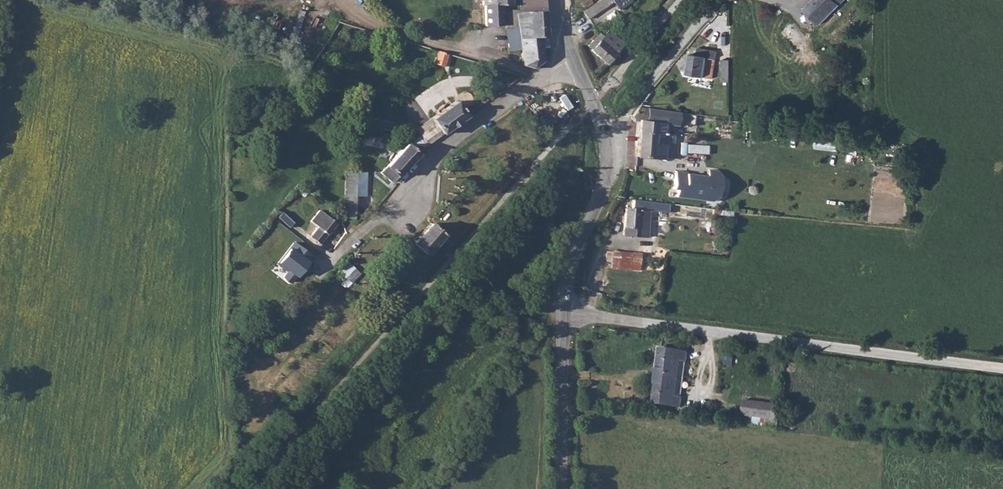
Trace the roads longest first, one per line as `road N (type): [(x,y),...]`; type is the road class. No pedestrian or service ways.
road 1 (unclassified): [(563,315),(1002,369)]
road 2 (residential): [(329,263),(383,217),(405,213),(441,147),(571,54)]
road 3 (tertiary): [(602,138),(602,190),(567,274),(563,315)]
road 4 (residential): [(722,0),(602,138)]
road 5 (tertiary): [(563,315),(560,488)]

